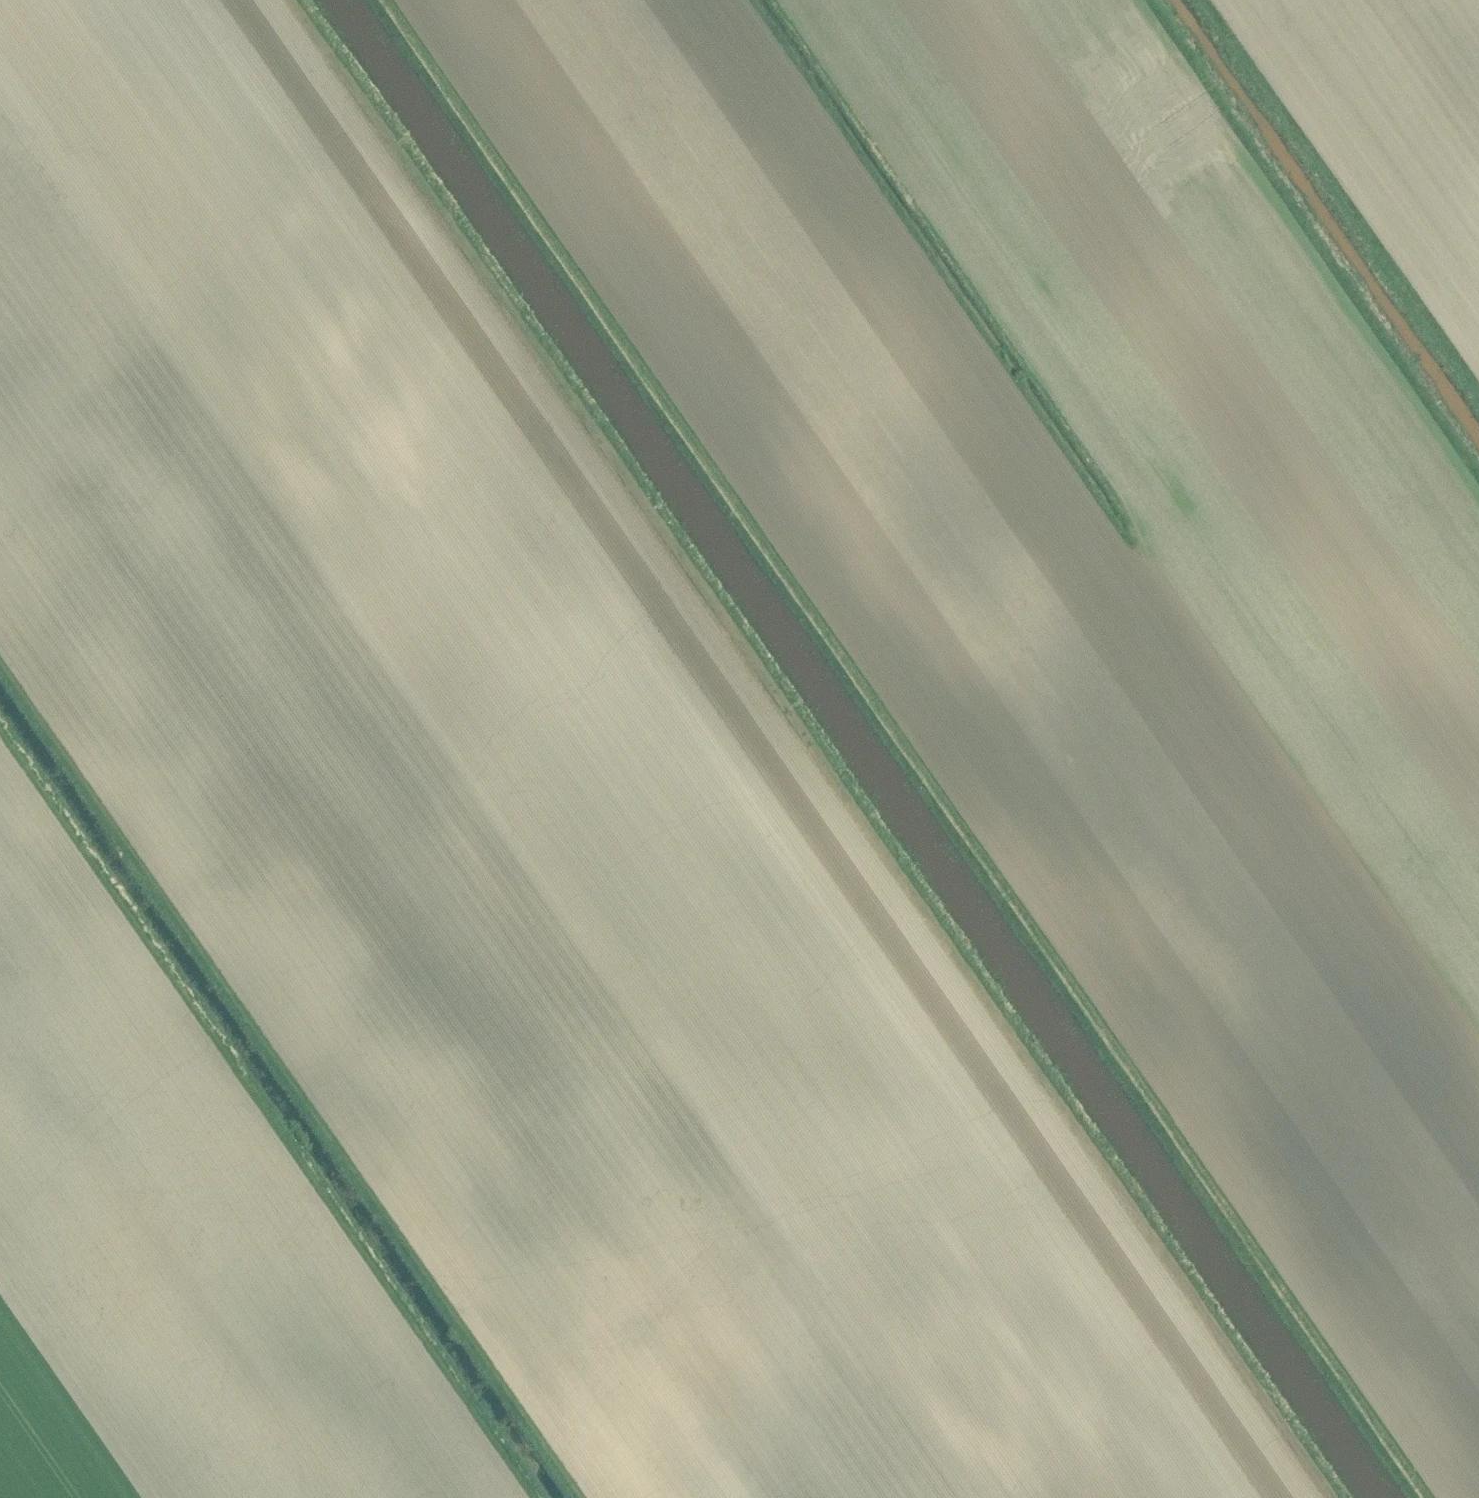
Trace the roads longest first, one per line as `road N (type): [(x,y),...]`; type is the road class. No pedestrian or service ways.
road 1 (track): [(1421,1497),(380,0)]

